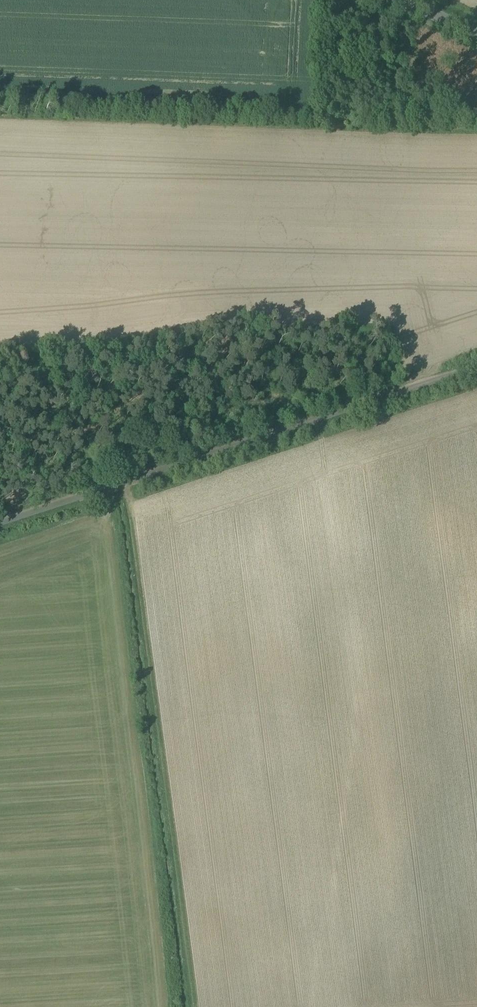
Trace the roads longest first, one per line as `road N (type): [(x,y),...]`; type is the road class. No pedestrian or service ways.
road 1 (unclassified): [(0,528),(476,371)]

